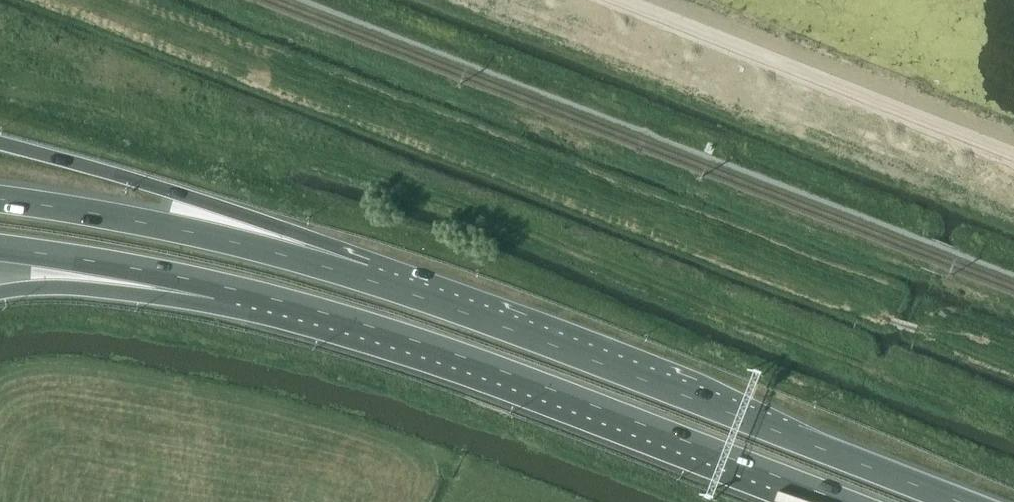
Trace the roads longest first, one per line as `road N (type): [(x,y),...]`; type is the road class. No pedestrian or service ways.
road 1 (trunk): [(216,284),(450,353),(838,501)]
road 2 (trunk): [(960,501),(369,282)]
road 3 (trunk): [(369,282),(306,238),(0,142)]
road 4 (trunk): [(369,282),(157,226),(0,200)]
road 5 (trunk): [(0,247),(216,284)]
road 6 (trunk): [(0,293),(216,284)]

